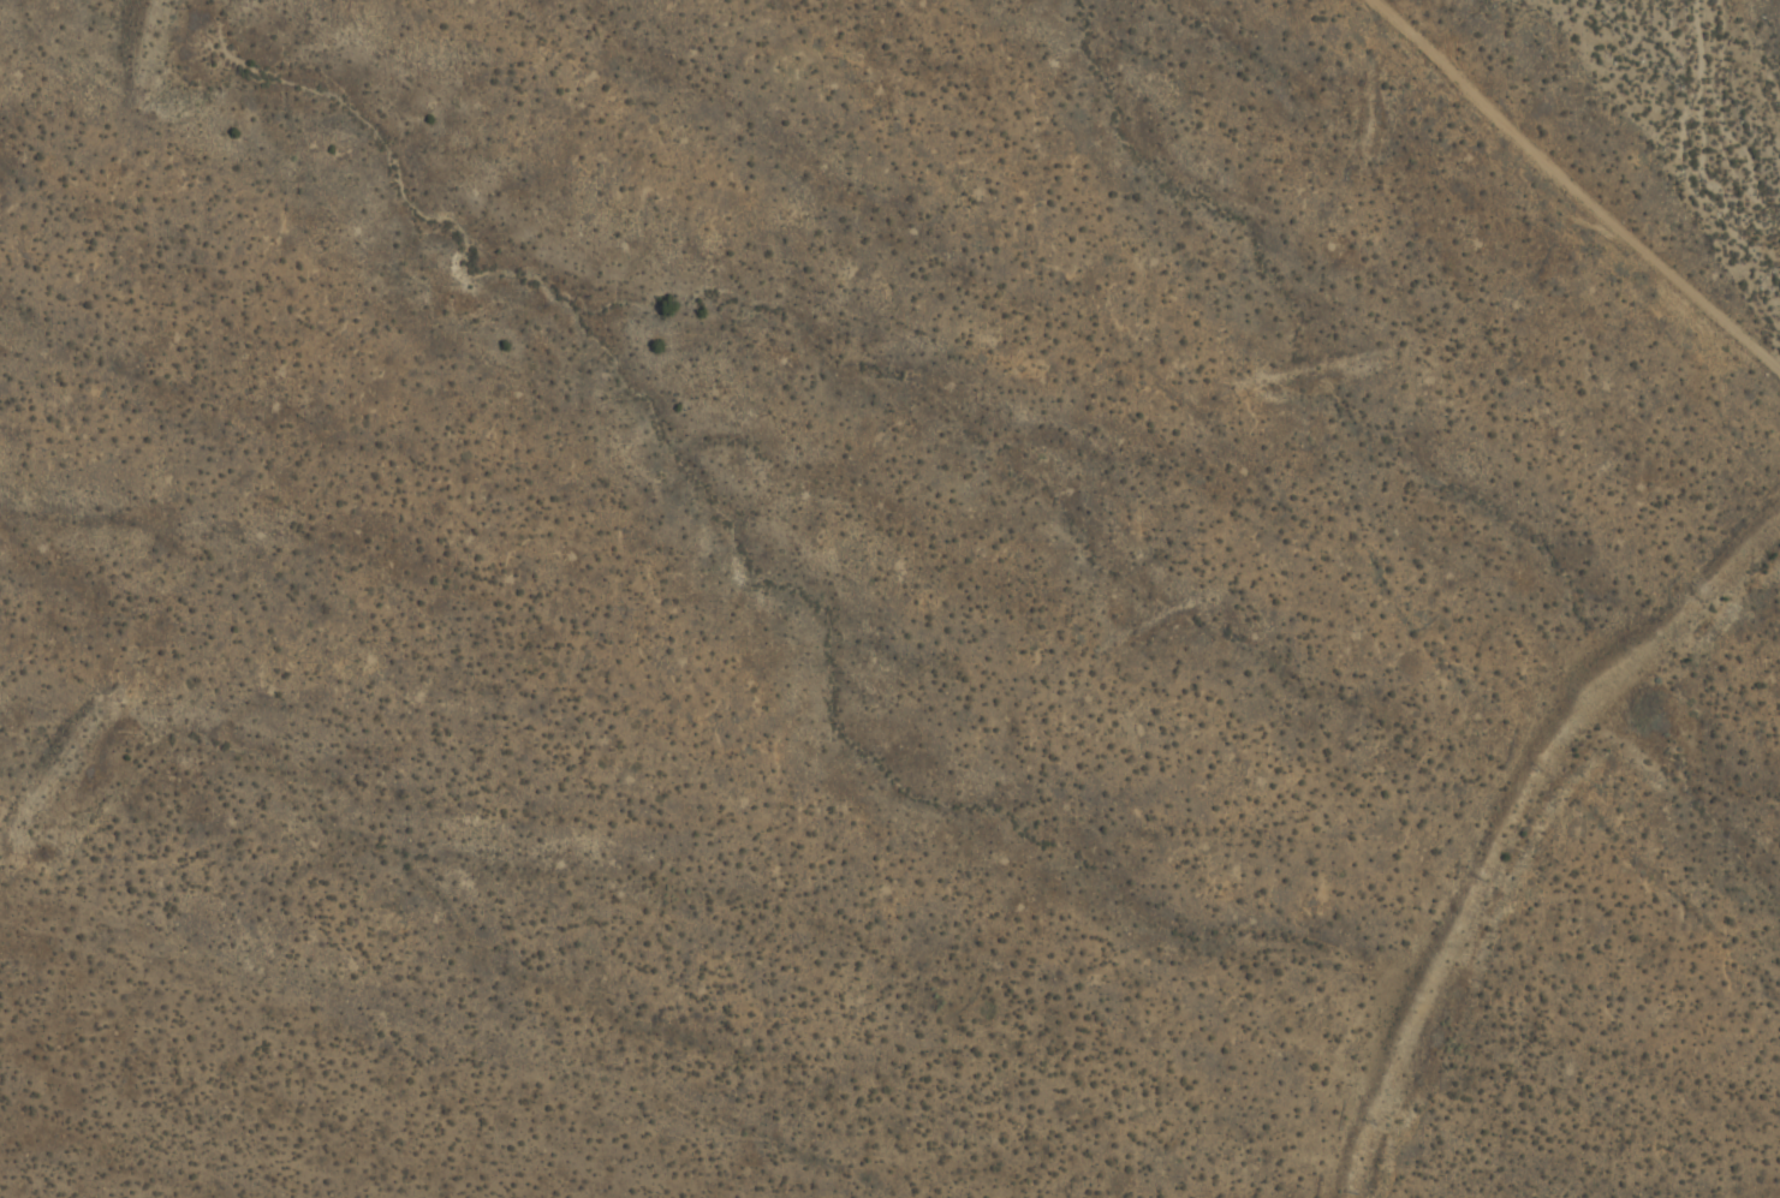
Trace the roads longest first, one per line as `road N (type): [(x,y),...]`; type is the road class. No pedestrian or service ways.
road 1 (track): [(1374,0),(1779,390)]

